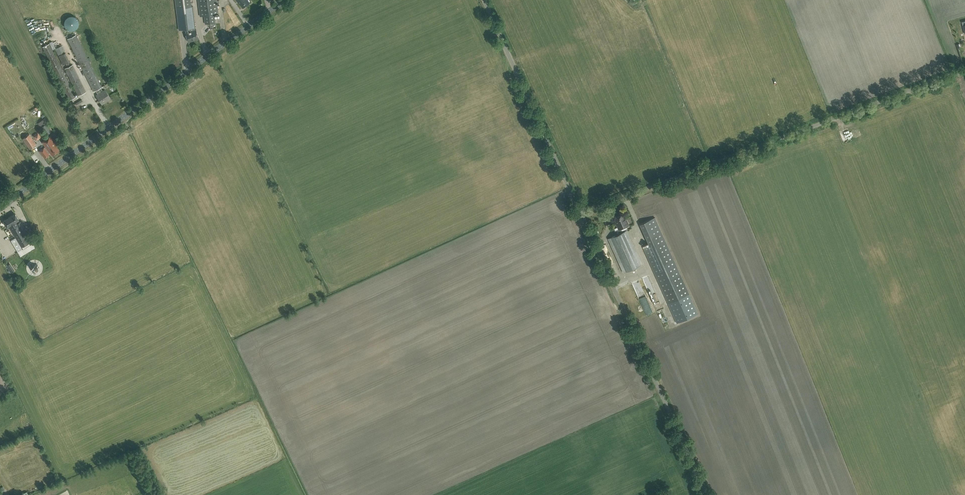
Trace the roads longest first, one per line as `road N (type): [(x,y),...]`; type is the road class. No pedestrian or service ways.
road 1 (unclassified): [(580,213),(964,71)]
road 2 (tertiary): [(0,207),(284,0)]
road 3 (unclassified): [(707,494),(580,213)]
road 4 (unclassified): [(580,213),(484,0)]

